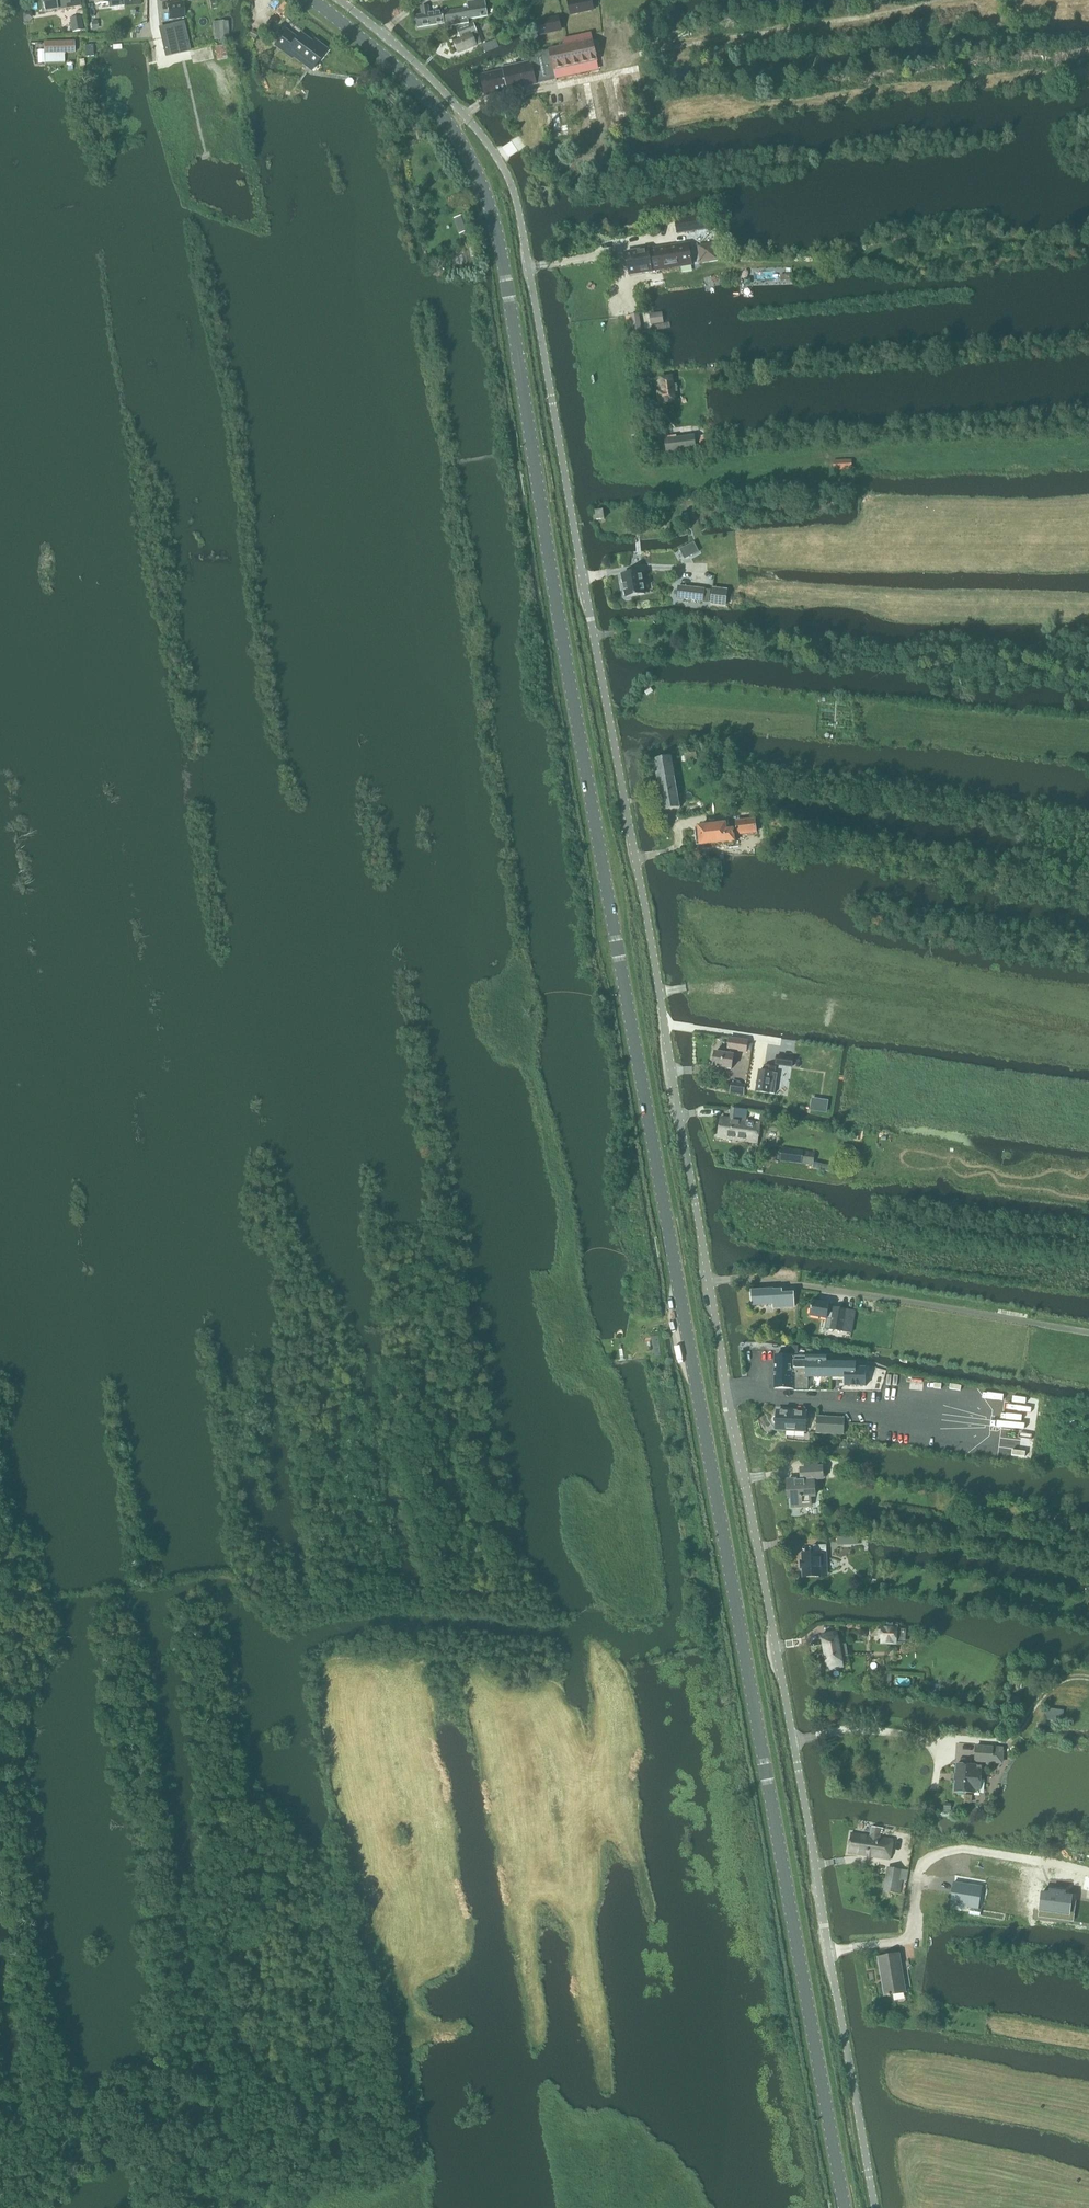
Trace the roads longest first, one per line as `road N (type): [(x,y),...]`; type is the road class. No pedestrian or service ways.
road 1 (secondary): [(845,2207),(592,799),(498,229),(453,128),(423,91),(316,0)]
road 2 (residential): [(710,1282),(516,200),(493,149),(461,110),(339,0)]
road 3 (residential): [(876,2207),(710,1282)]
road 4 (unclassified): [(1088,1332),(791,1282),(710,1282)]

